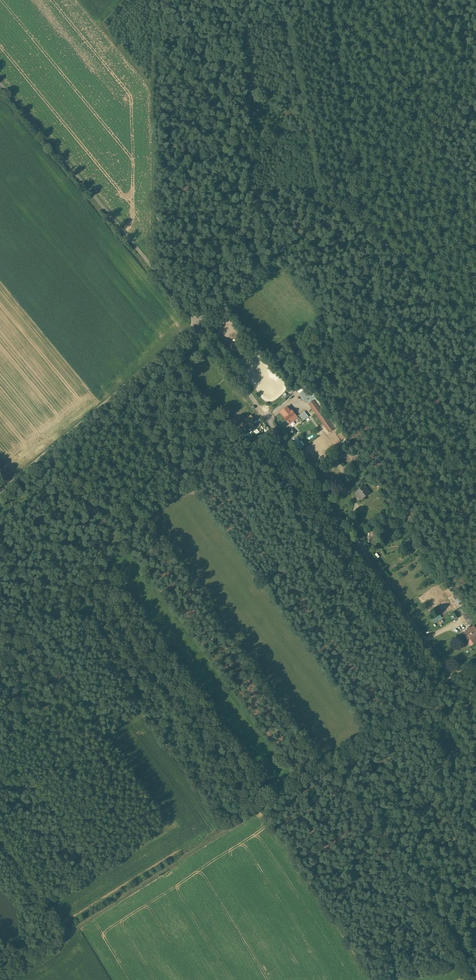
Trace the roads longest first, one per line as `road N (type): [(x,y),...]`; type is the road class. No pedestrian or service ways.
road 1 (unclassified): [(475,710),(199,323)]
road 2 (track): [(33,462),(149,524),(326,762)]
road 3 (unclassified): [(199,323),(475,81)]
road 4 (track): [(253,276),(240,30),(333,7)]
road 5 (unclassified): [(199,323),(0,83)]
road 6 (track): [(471,979),(326,762)]
road 7 (unclassified): [(0,490),(199,323)]
road 8 (track): [(346,198),(475,354)]

